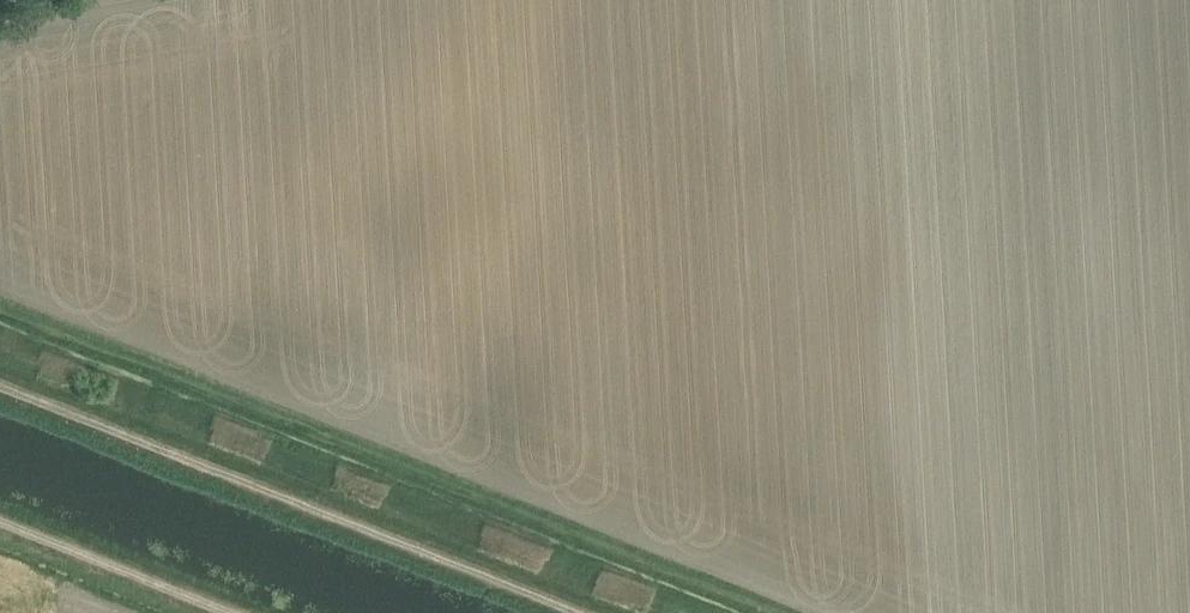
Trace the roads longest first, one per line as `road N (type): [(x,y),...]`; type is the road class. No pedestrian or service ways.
road 1 (track): [(0,386),(586,612)]
road 2 (track): [(0,527),(222,612)]

